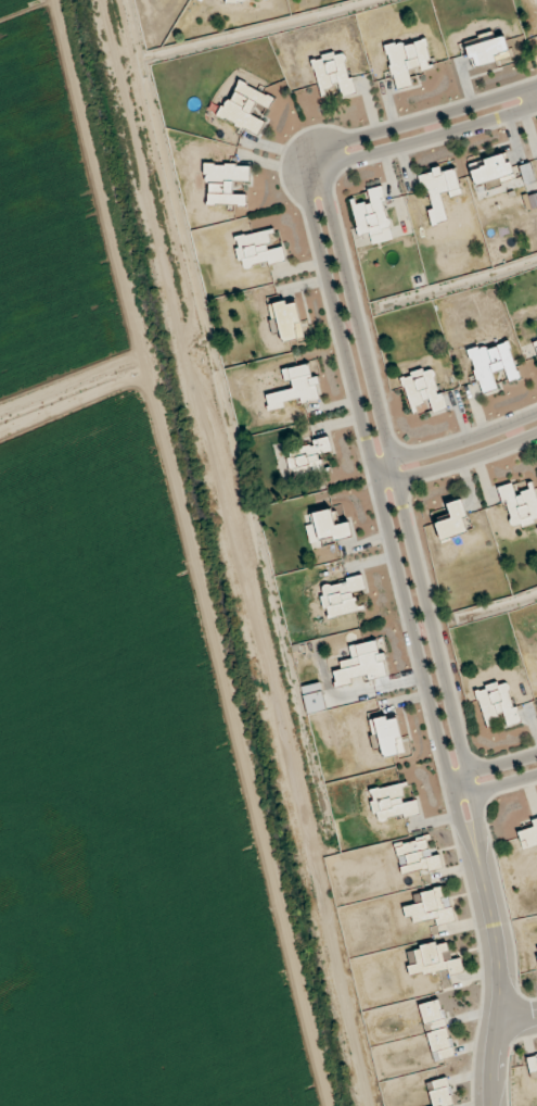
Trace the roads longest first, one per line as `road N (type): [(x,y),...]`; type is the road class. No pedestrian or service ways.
road 1 (residential): [(536,82),(331,142),(307,164),(304,185),(487,931),(483,1105)]
road 2 (residential): [(498,1105),(498,915),(330,186),(335,167),(349,160),(536,103)]
road 3 (residential): [(536,411),(372,465)]
road 4 (residential): [(376,485),(536,431)]

